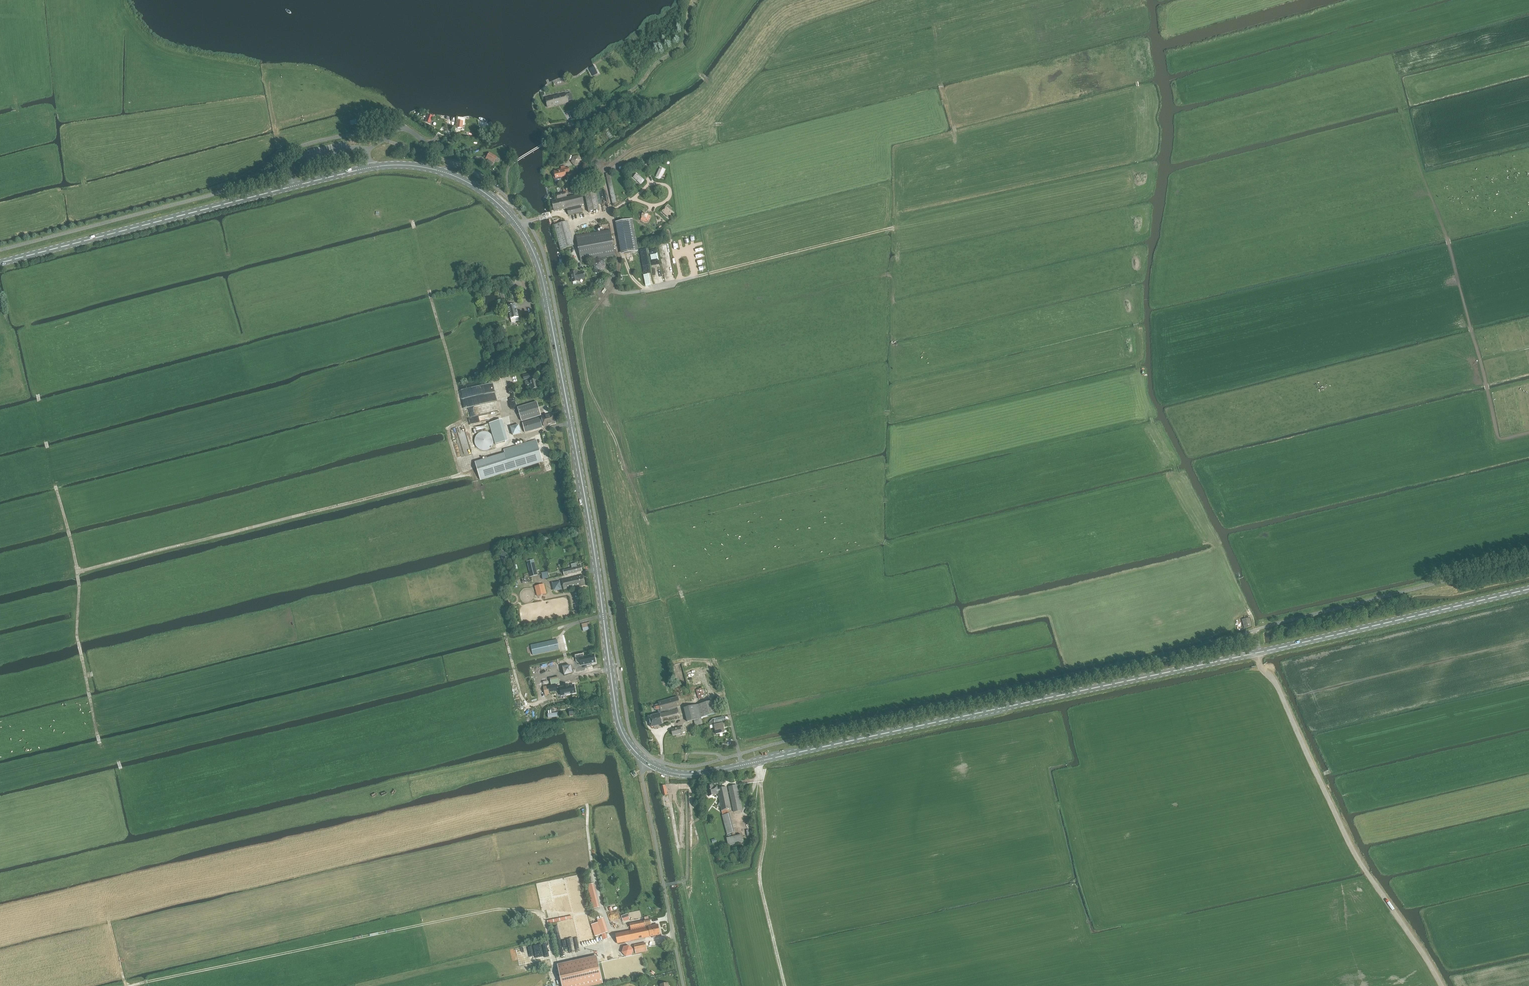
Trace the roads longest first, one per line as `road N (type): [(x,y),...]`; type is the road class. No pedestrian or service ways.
road 1 (secondary): [(808,750),(1528,589)]
road 2 (secondary): [(647,762),(617,715),(591,528),(531,246),(515,221),(471,184),(418,166),(370,167)]
road 3 (track): [(78,572),(468,474),(463,462),(526,435)]
road 4 (track): [(127,985),(501,909),(603,910)]
road 5 (secondary): [(0,264),(370,167)]
road 6 (track): [(1443,985),(1352,847),(1260,652)]
road 7 (track): [(683,597),(588,384),(581,332),(614,283),(620,256)]
road 8 (track): [(611,212),(617,250),(645,290),(893,228),(897,212)]
road 9 (unclassified): [(684,985),(642,775),(647,762)]
road 10 (track): [(760,775),(759,878),(784,985)]
road 11 (track): [(78,575),(38,393)]
road 12 (track): [(611,212),(602,170),(641,145),(702,127),(733,128)]
road 13 (track): [(1255,630),(1175,465)]
road 14 (track): [(476,458),(429,291)]
road 15 (secondary): [(808,750),(695,775),(647,762)]
road 16 (track): [(603,910),(588,804),(569,775)]

